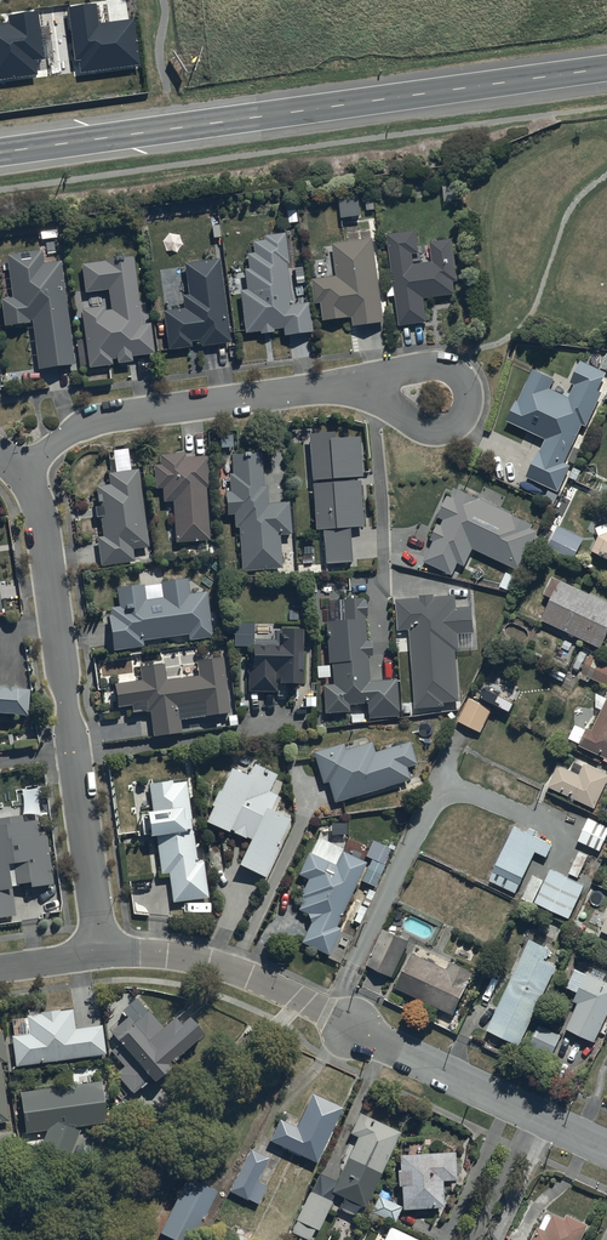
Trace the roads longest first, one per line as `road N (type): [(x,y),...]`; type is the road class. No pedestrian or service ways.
road 1 (residential): [(102,954),(41,509),(19,470)]
road 2 (secondary): [(0,152),(385,99)]
road 3 (residential): [(19,470),(101,423),(369,385)]
road 4 (residential): [(606,1150),(352,1029)]
road 5 (residential): [(102,954),(159,951),(237,968),(352,1029)]
road 6 (secondary): [(606,69),(385,99)]
road 7 (residential): [(369,385),(441,375),(453,381),(464,396),(459,414),(444,424),(419,418)]

